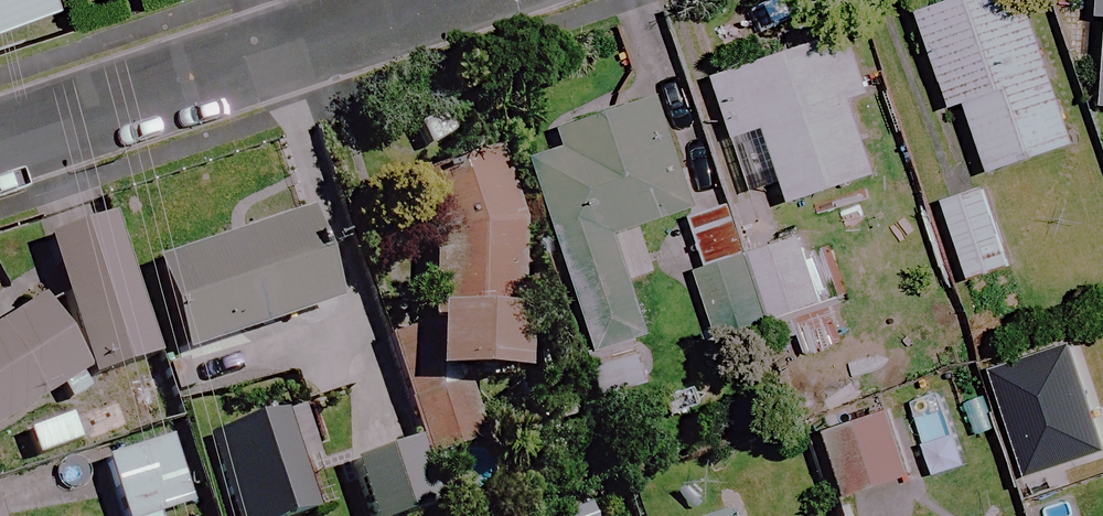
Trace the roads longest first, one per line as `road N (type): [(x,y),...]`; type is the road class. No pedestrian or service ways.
road 1 (residential): [(0,142),(425,0)]

